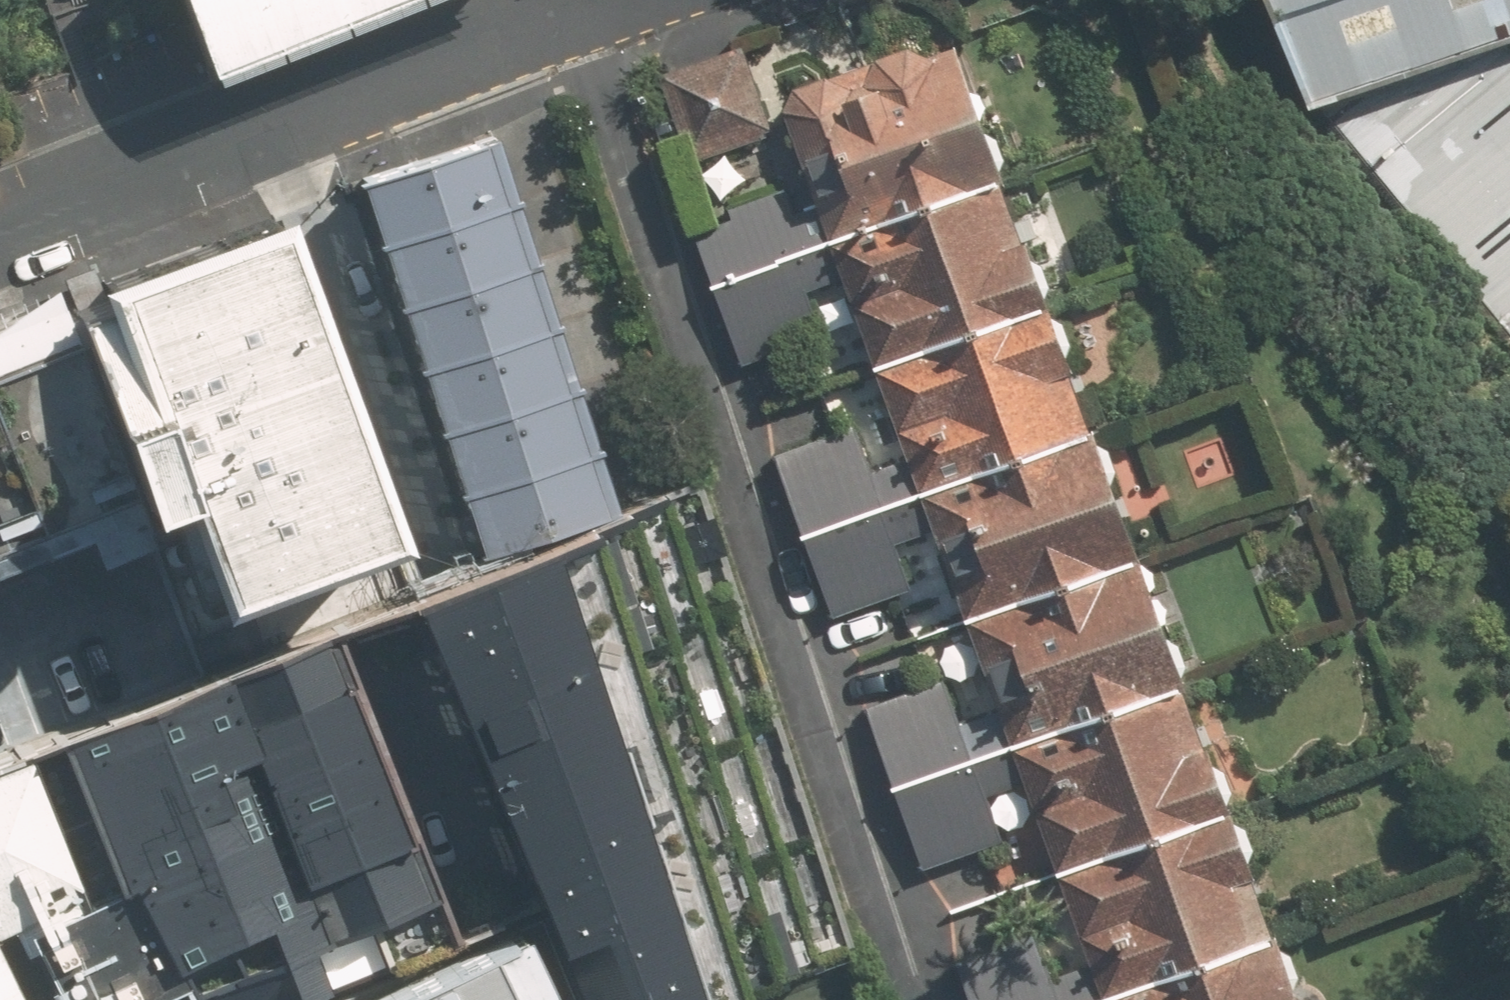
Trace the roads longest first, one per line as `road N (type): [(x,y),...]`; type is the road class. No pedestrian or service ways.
road 1 (residential): [(912,999),(581,0)]
road 2 (residential): [(563,0),(0,235)]

